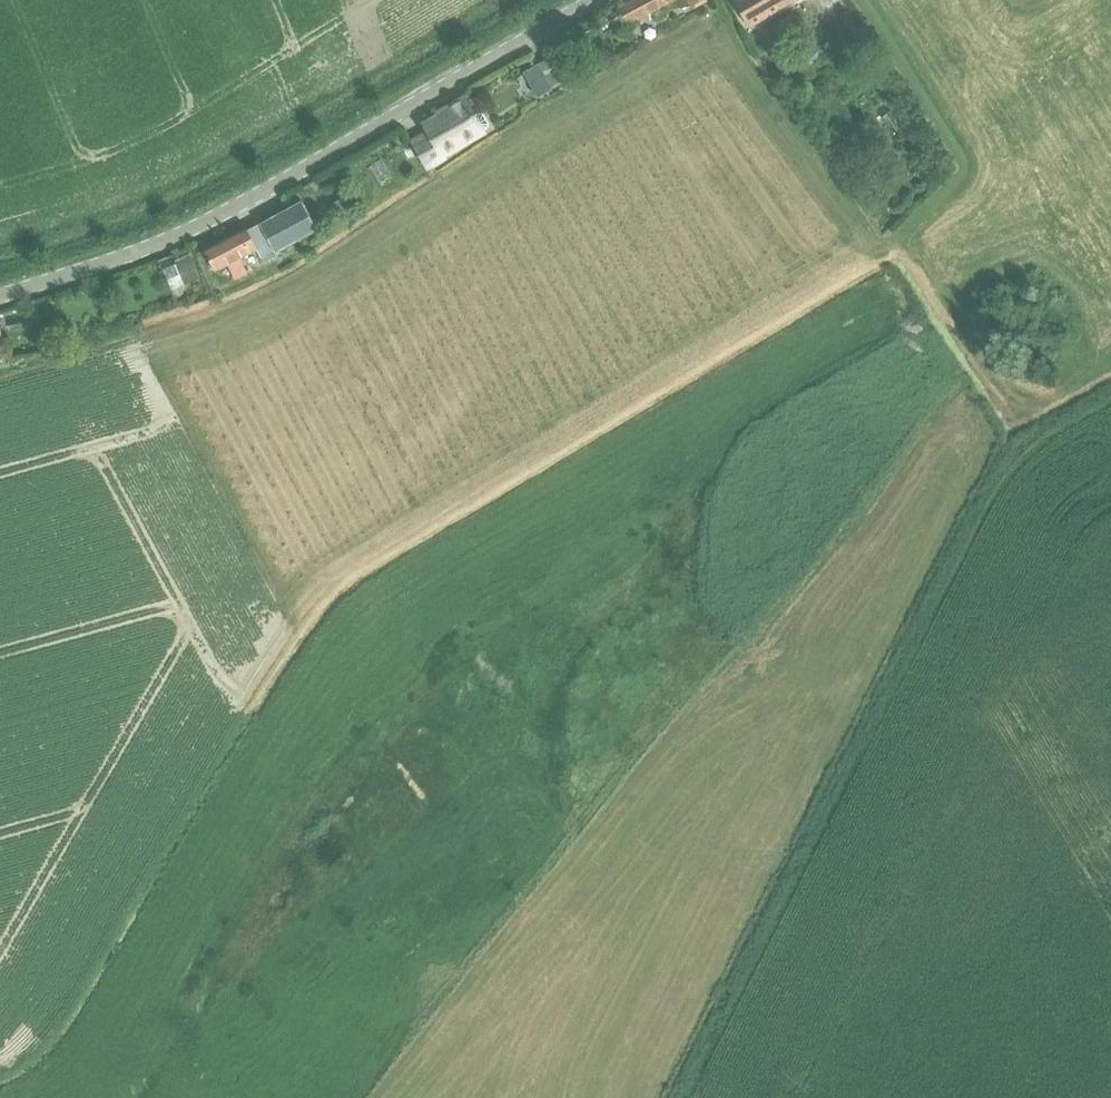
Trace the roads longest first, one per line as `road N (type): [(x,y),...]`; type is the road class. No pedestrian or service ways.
road 1 (unclassified): [(0,296),(205,221),(594,0)]

